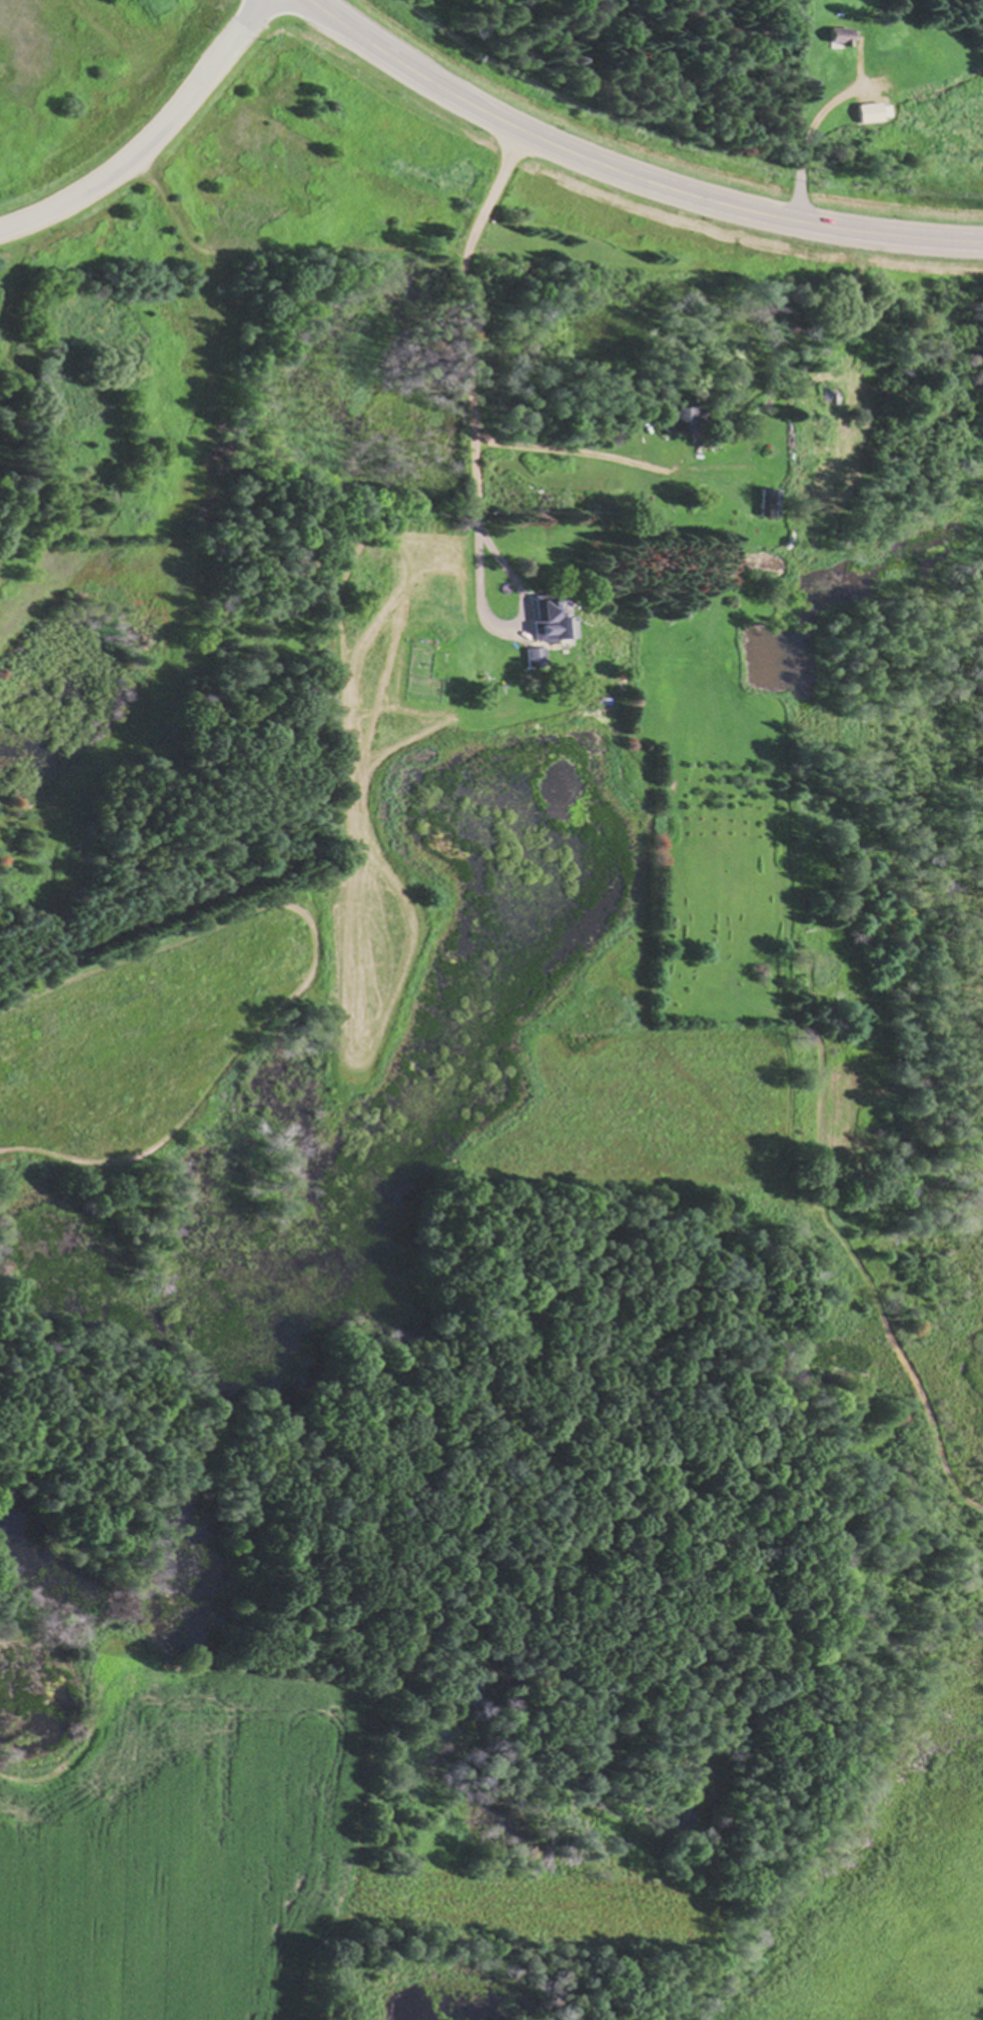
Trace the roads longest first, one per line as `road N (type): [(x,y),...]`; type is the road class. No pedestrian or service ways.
road 1 (primary): [(982,242),(800,221),(618,169),(439,86),(309,0)]
road 2 (tertiary): [(0,225),(118,166),(260,0)]

